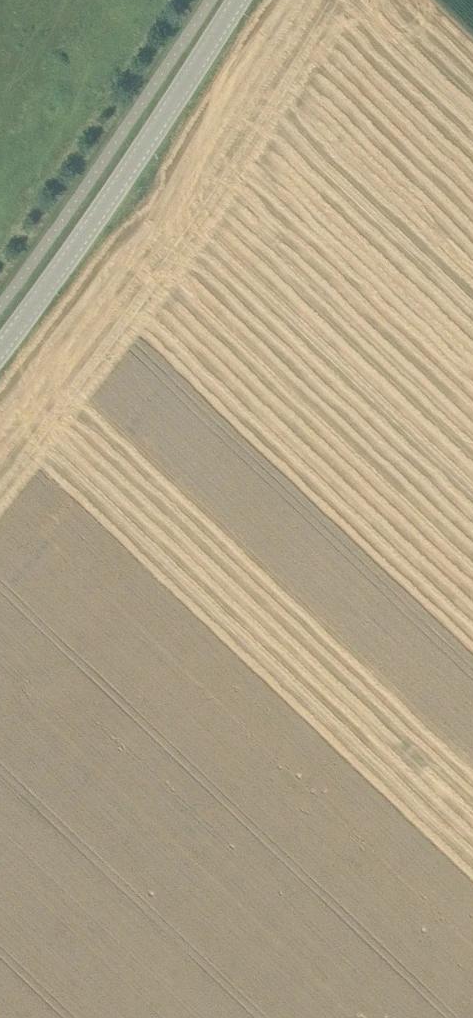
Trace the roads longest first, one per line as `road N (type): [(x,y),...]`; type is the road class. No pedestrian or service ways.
road 1 (tertiary): [(0,346),(180,94),(236,0)]

